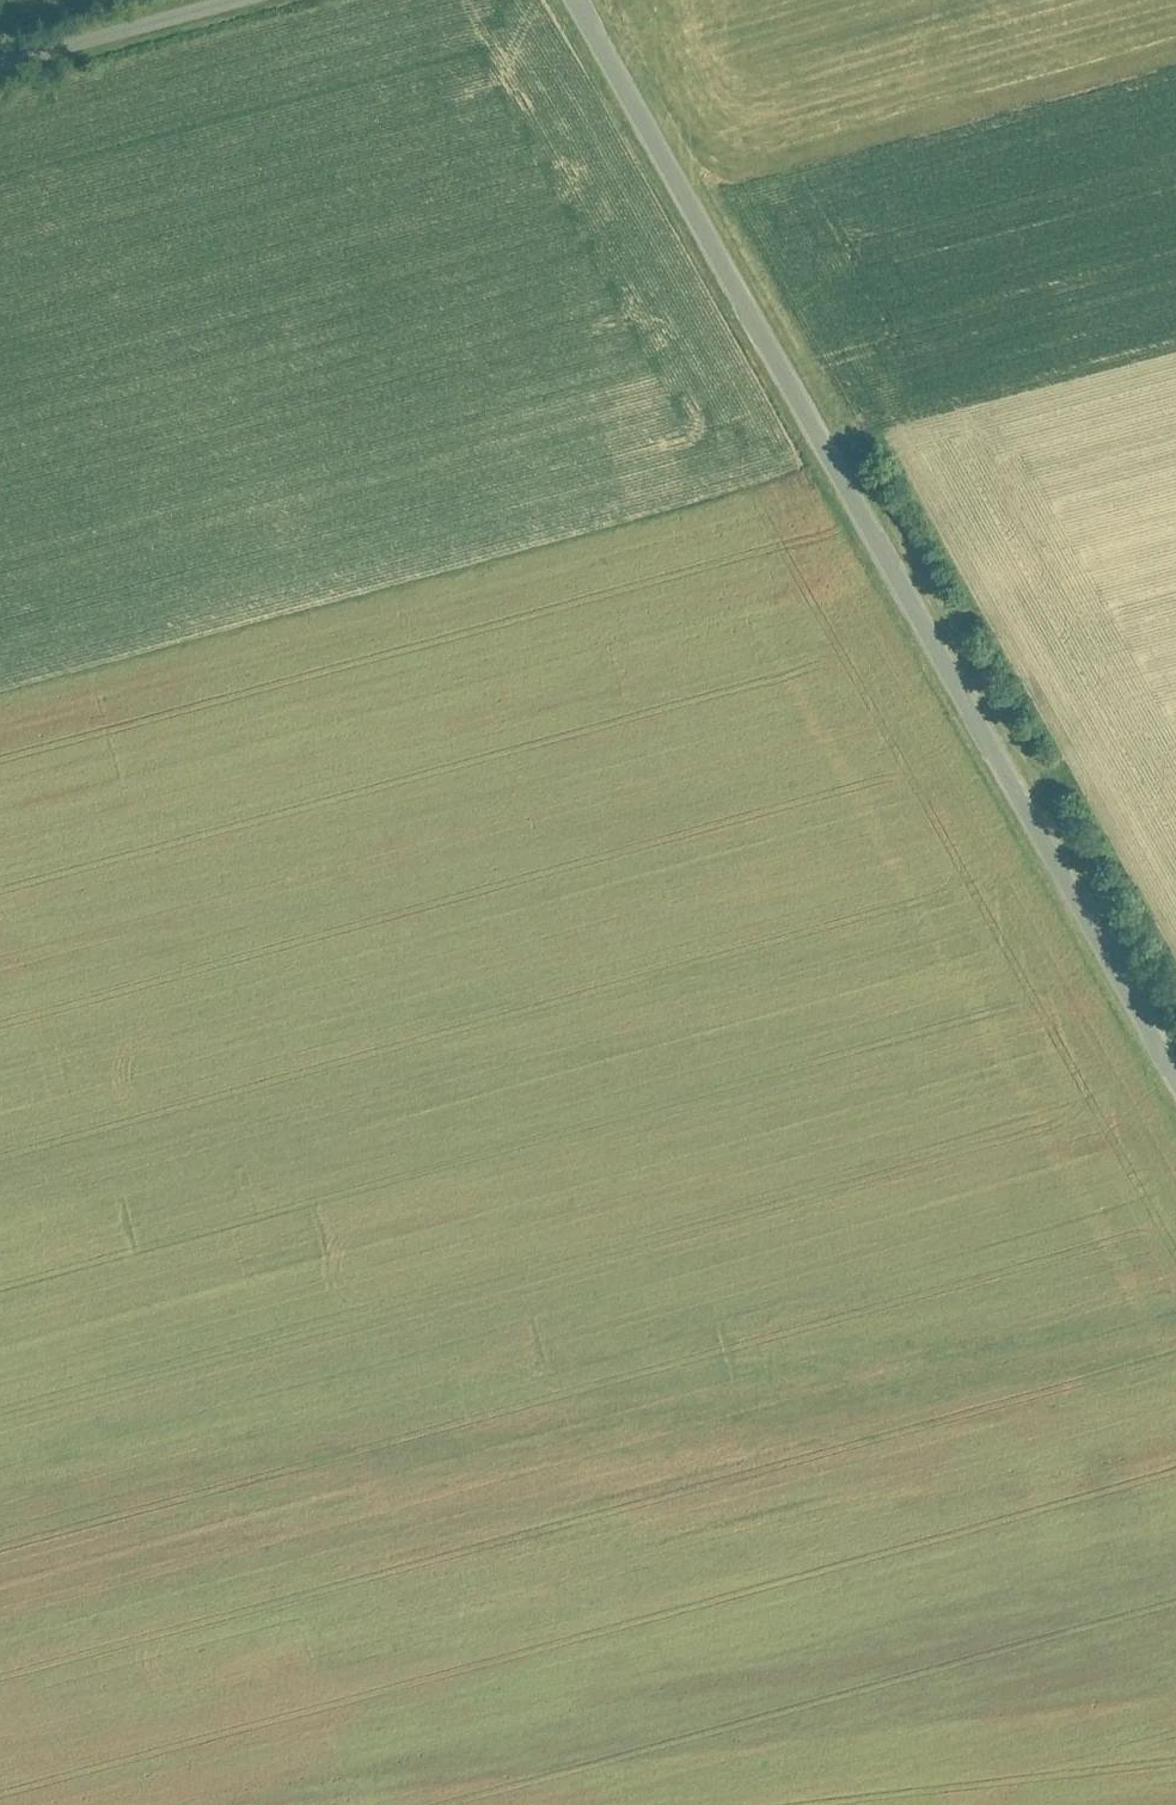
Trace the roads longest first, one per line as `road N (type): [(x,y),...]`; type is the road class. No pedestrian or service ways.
road 1 (tertiary): [(1175,1088),(577,0)]
road 2 (unclassified): [(0,66),(241,0)]

